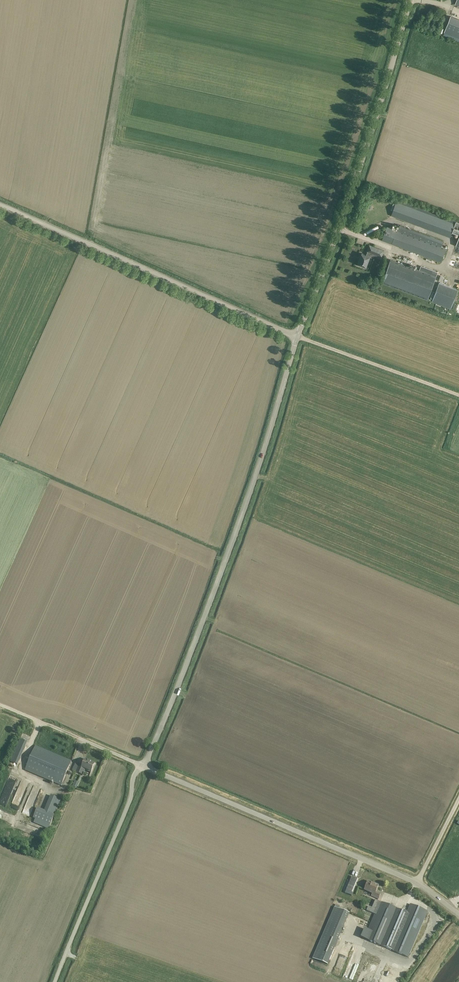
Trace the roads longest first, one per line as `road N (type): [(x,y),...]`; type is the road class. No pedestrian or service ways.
road 1 (unclassified): [(144,765),(238,526),(298,338)]
road 2 (unclassified): [(298,338),(411,0)]
road 3 (unclassified): [(298,338),(0,208)]
road 4 (unclassified): [(417,883),(144,765)]
road 5 (unclassified): [(53,981),(144,765)]

